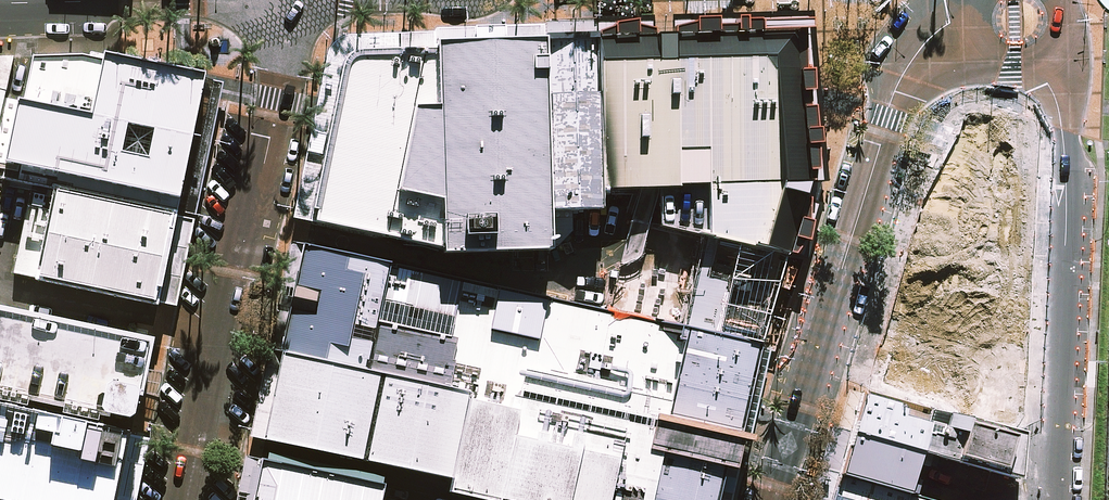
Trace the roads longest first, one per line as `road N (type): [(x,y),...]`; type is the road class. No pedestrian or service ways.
road 1 (unclassified): [(977,14),(929,38),(902,72),(772,499)]
road 2 (unclassified): [(183,499),(280,101),(290,0)]
road 3 (unclassified): [(1057,499),(1067,210),(1063,137),(1041,58)]
road 4 (unclassified): [(216,0),(0,5)]

